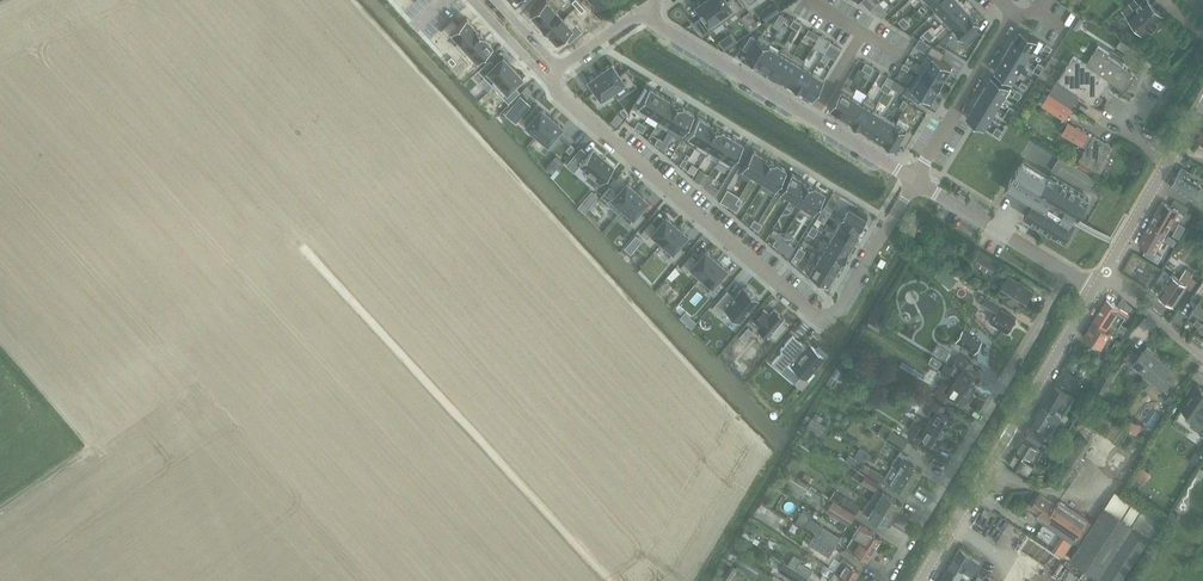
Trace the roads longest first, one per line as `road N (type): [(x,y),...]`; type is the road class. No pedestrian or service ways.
road 1 (residential): [(913,181),(840,306),(825,314),(553,80)]
road 2 (residential): [(888,580),(1068,272)]
road 3 (tertiary): [(920,580),(1097,288)]
road 4 (residential): [(913,181),(644,9)]
road 5 (residential): [(1000,0),(1014,15),(913,181)]
road 6 (tertiary): [(1106,272),(1202,105)]
road 7 (residential): [(1068,272),(913,181)]
road 8 (residential): [(1202,354),(1106,272)]

